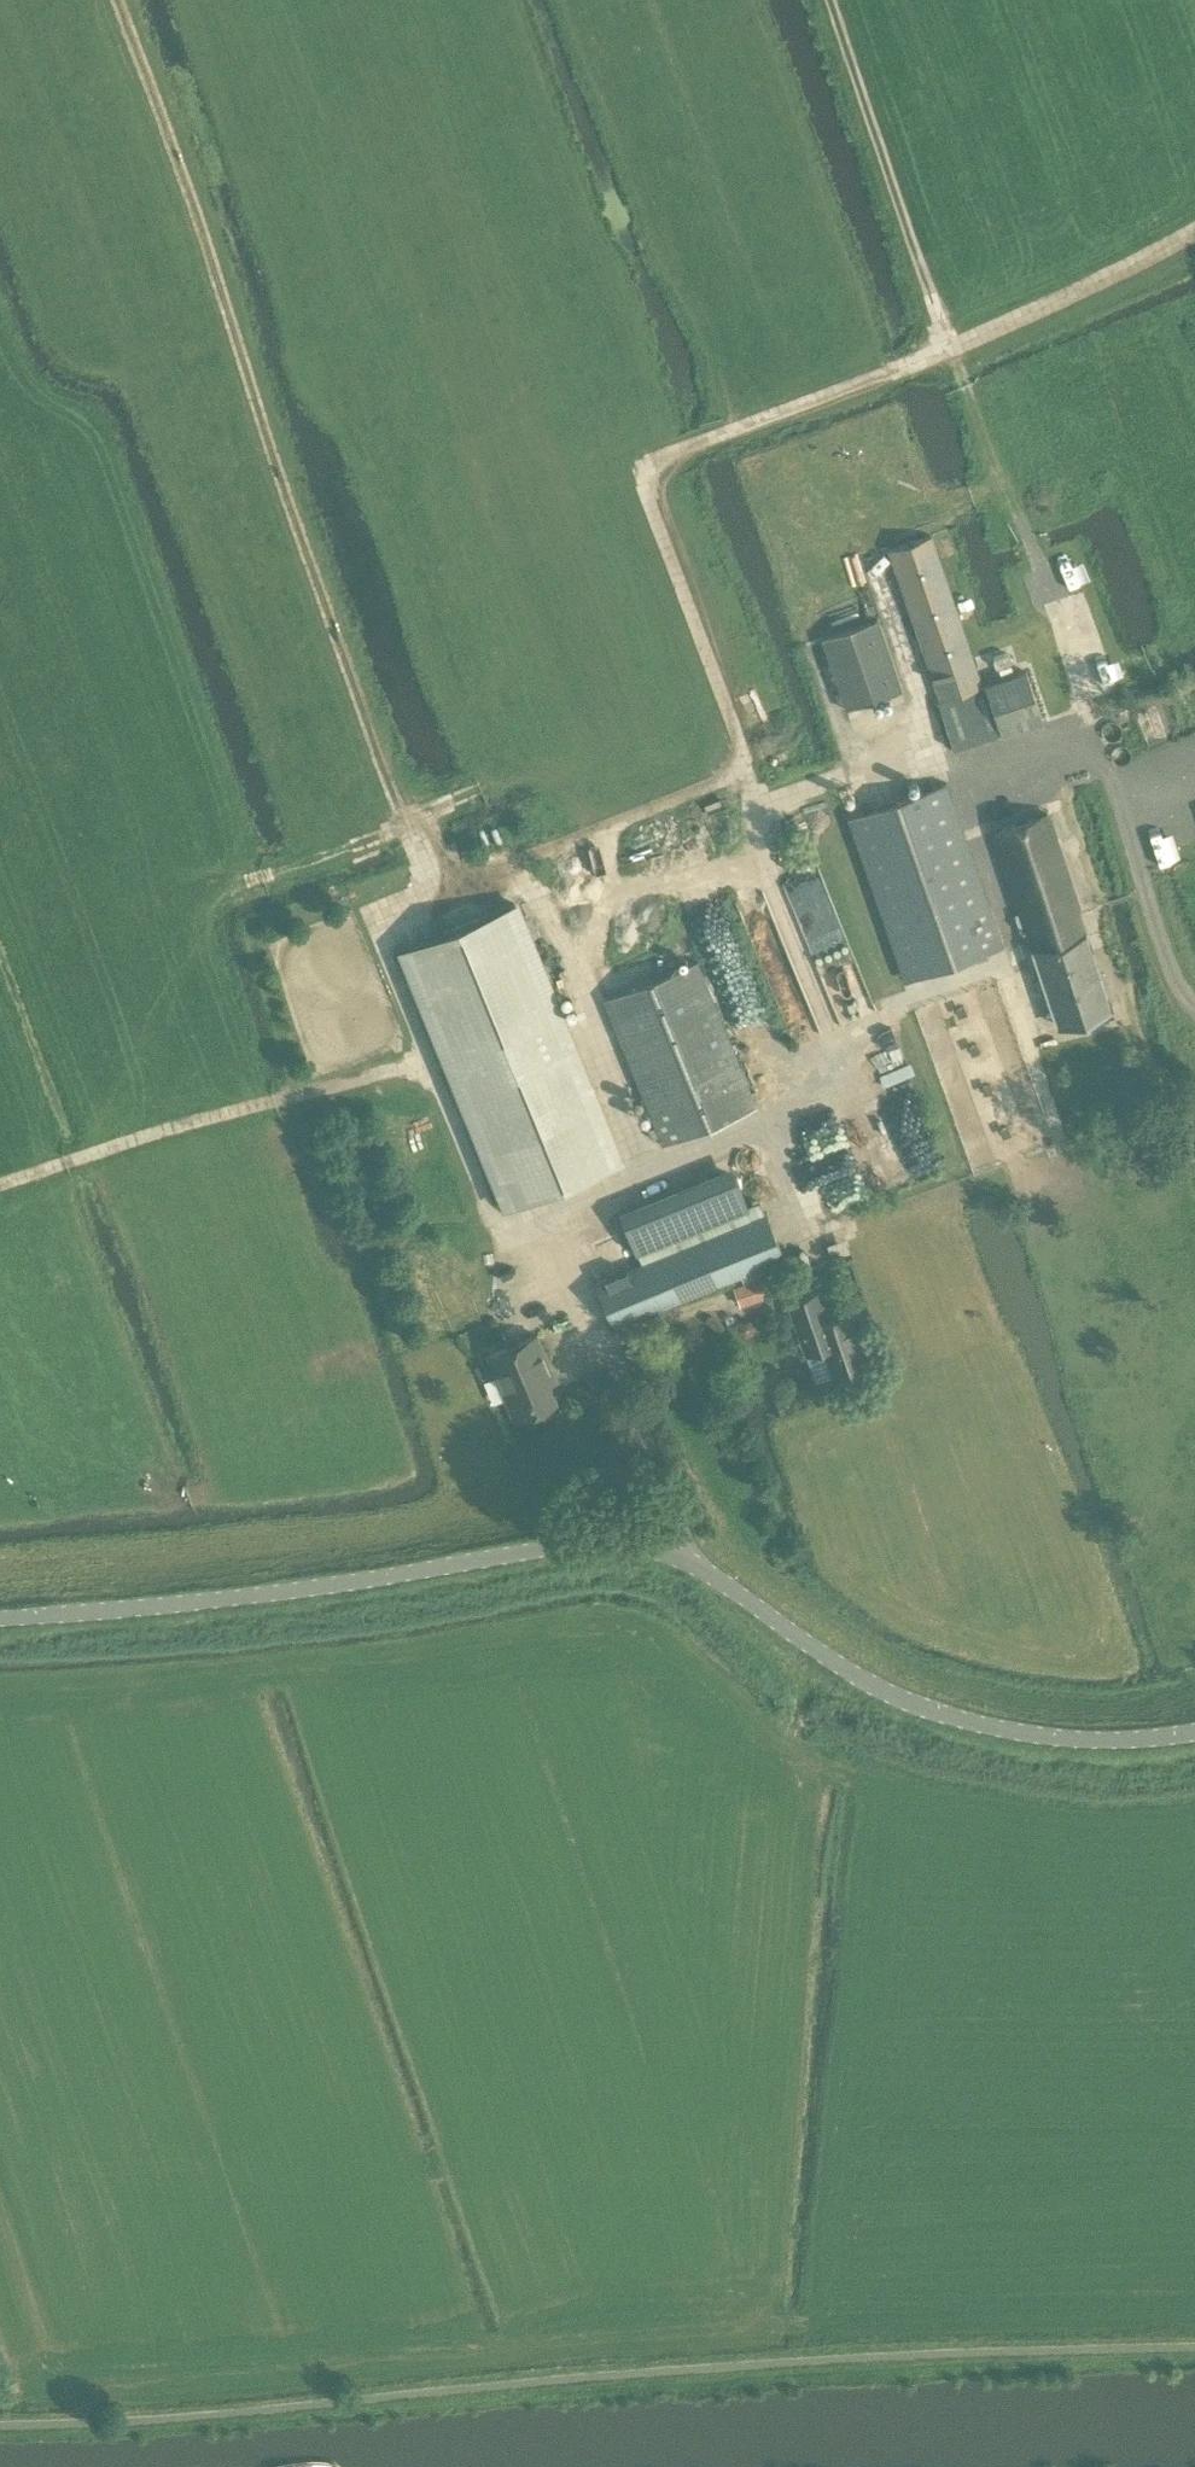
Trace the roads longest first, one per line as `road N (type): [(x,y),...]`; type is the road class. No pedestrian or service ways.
road 1 (tertiary): [(0,1618),(320,1587),(543,1550),(637,1548),(686,1562),(906,1701),(1076,1740),(1194,1732)]
road 2 (track): [(119,0),(433,899)]
road 3 (track): [(415,1068),(178,1124),(0,1186)]

